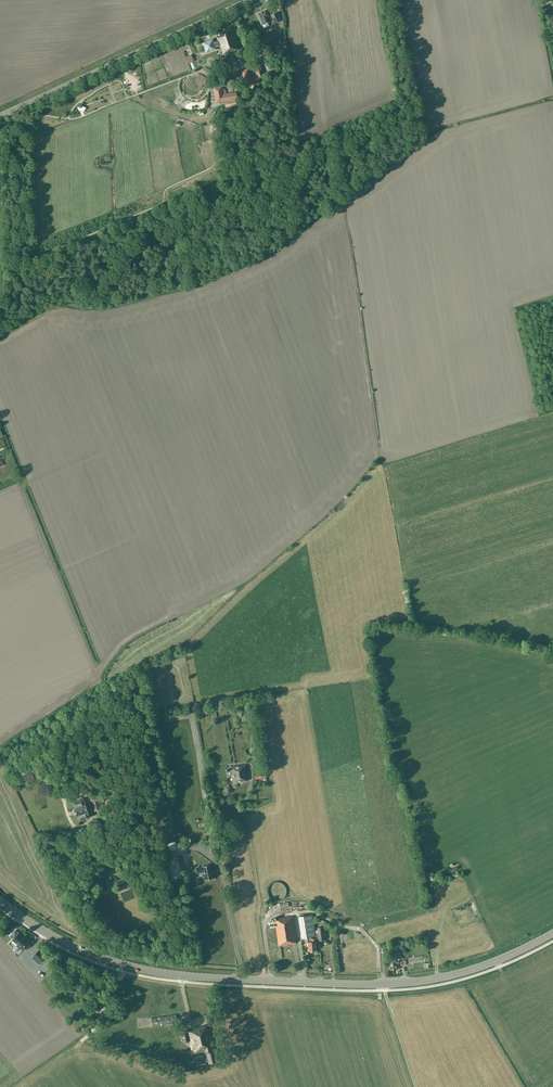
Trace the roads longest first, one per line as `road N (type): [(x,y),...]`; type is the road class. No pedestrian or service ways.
road 1 (tertiary): [(248,980),(432,979),(552,933)]
road 2 (tertiary): [(0,116),(249,0)]
road 3 (tertiary): [(248,980),(105,959),(0,900)]
road 4 (track): [(76,947),(81,936),(63,892),(77,863),(77,830)]

